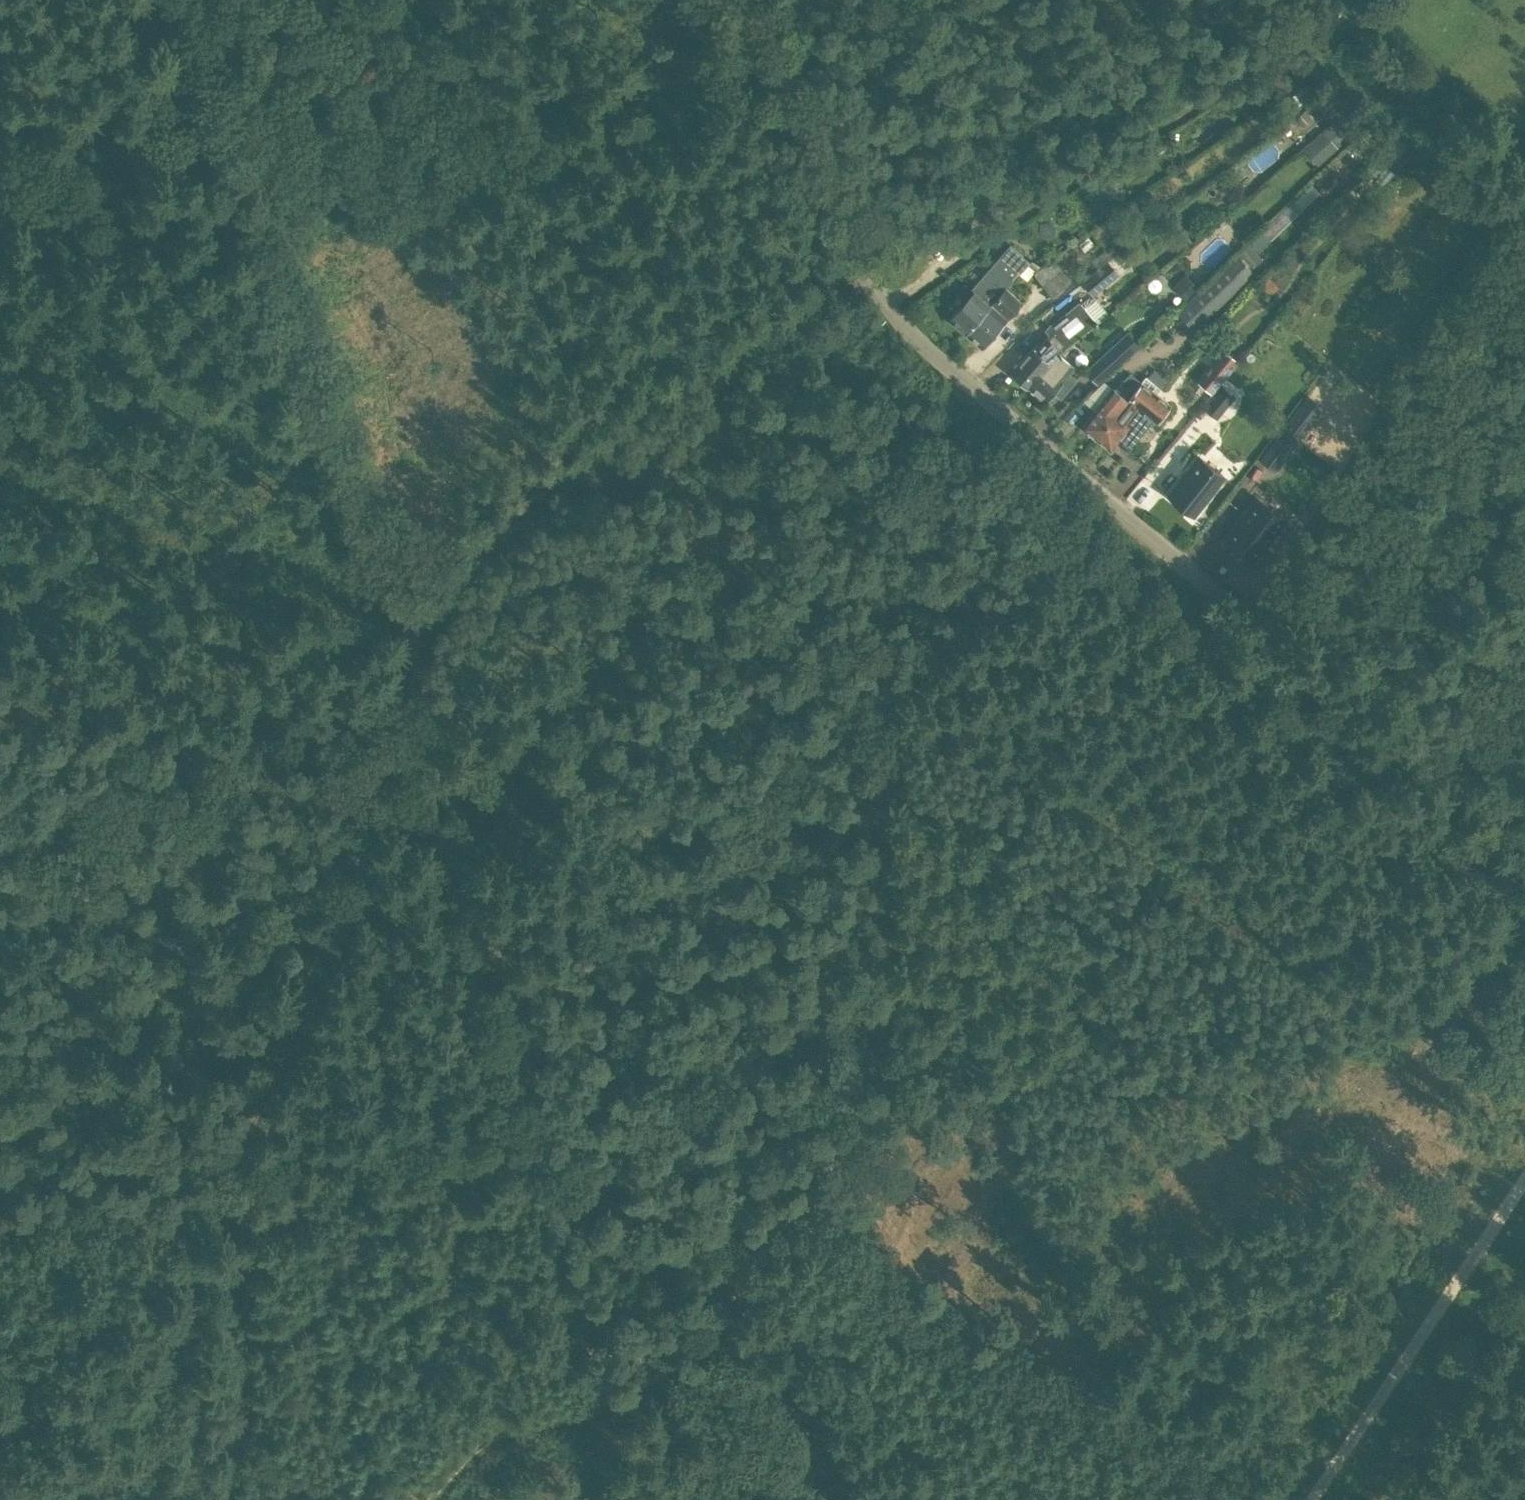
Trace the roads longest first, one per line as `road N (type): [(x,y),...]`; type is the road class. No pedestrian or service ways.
road 1 (track): [(868,290),(585,463),(486,533),(419,618),(344,752),(353,778),(322,934),(203,1185),(140,1373),(65,1499)]
road 2 (track): [(585,463),(804,686),(831,727),(877,855),(879,964),(849,1082),(786,1207),(692,1340),(652,1376),(452,1464)]
road 3 (unclassified): [(1524,839),(877,303),(733,0)]
road 4 (track): [(204,0),(193,75),(359,558),(419,618)]
road 5 (track): [(344,752),(143,1017),(0,1161)]
road 6 (track): [(786,1207),(902,1299),(1147,1420),(1220,1499)]
road 7 (track): [(1286,0),(1268,56),(877,303)]
road 8 (track): [(1310,1499),(1524,1185)]
road 9 (track): [(1443,768),(1524,652)]

